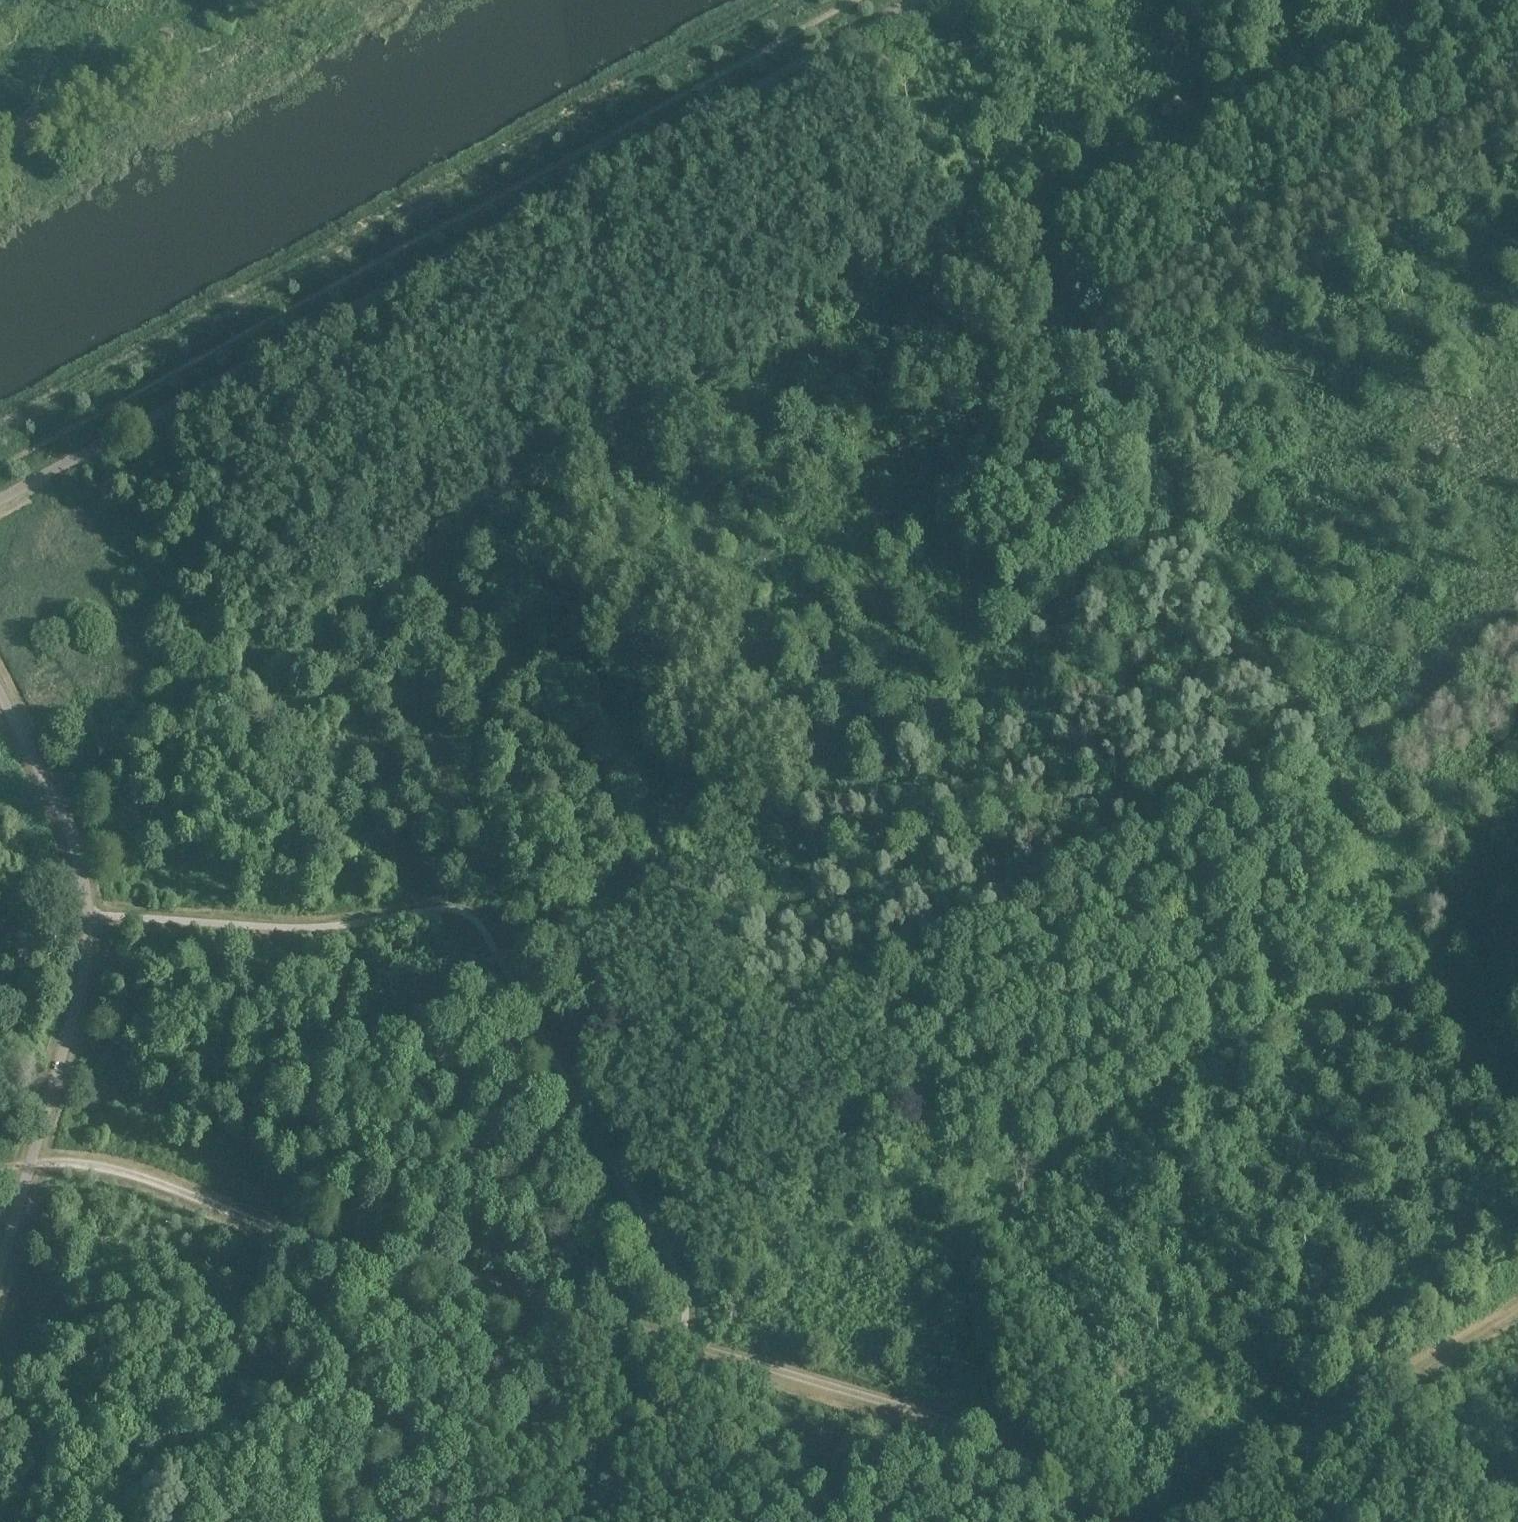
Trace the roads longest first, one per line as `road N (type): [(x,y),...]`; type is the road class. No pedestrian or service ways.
road 1 (track): [(1122,1521),(1077,1483),(990,1435),(680,1336),(344,1254),(143,1176),(30,1164),(0,1169)]
road 2 (track): [(1517,1306),(1131,1521)]

